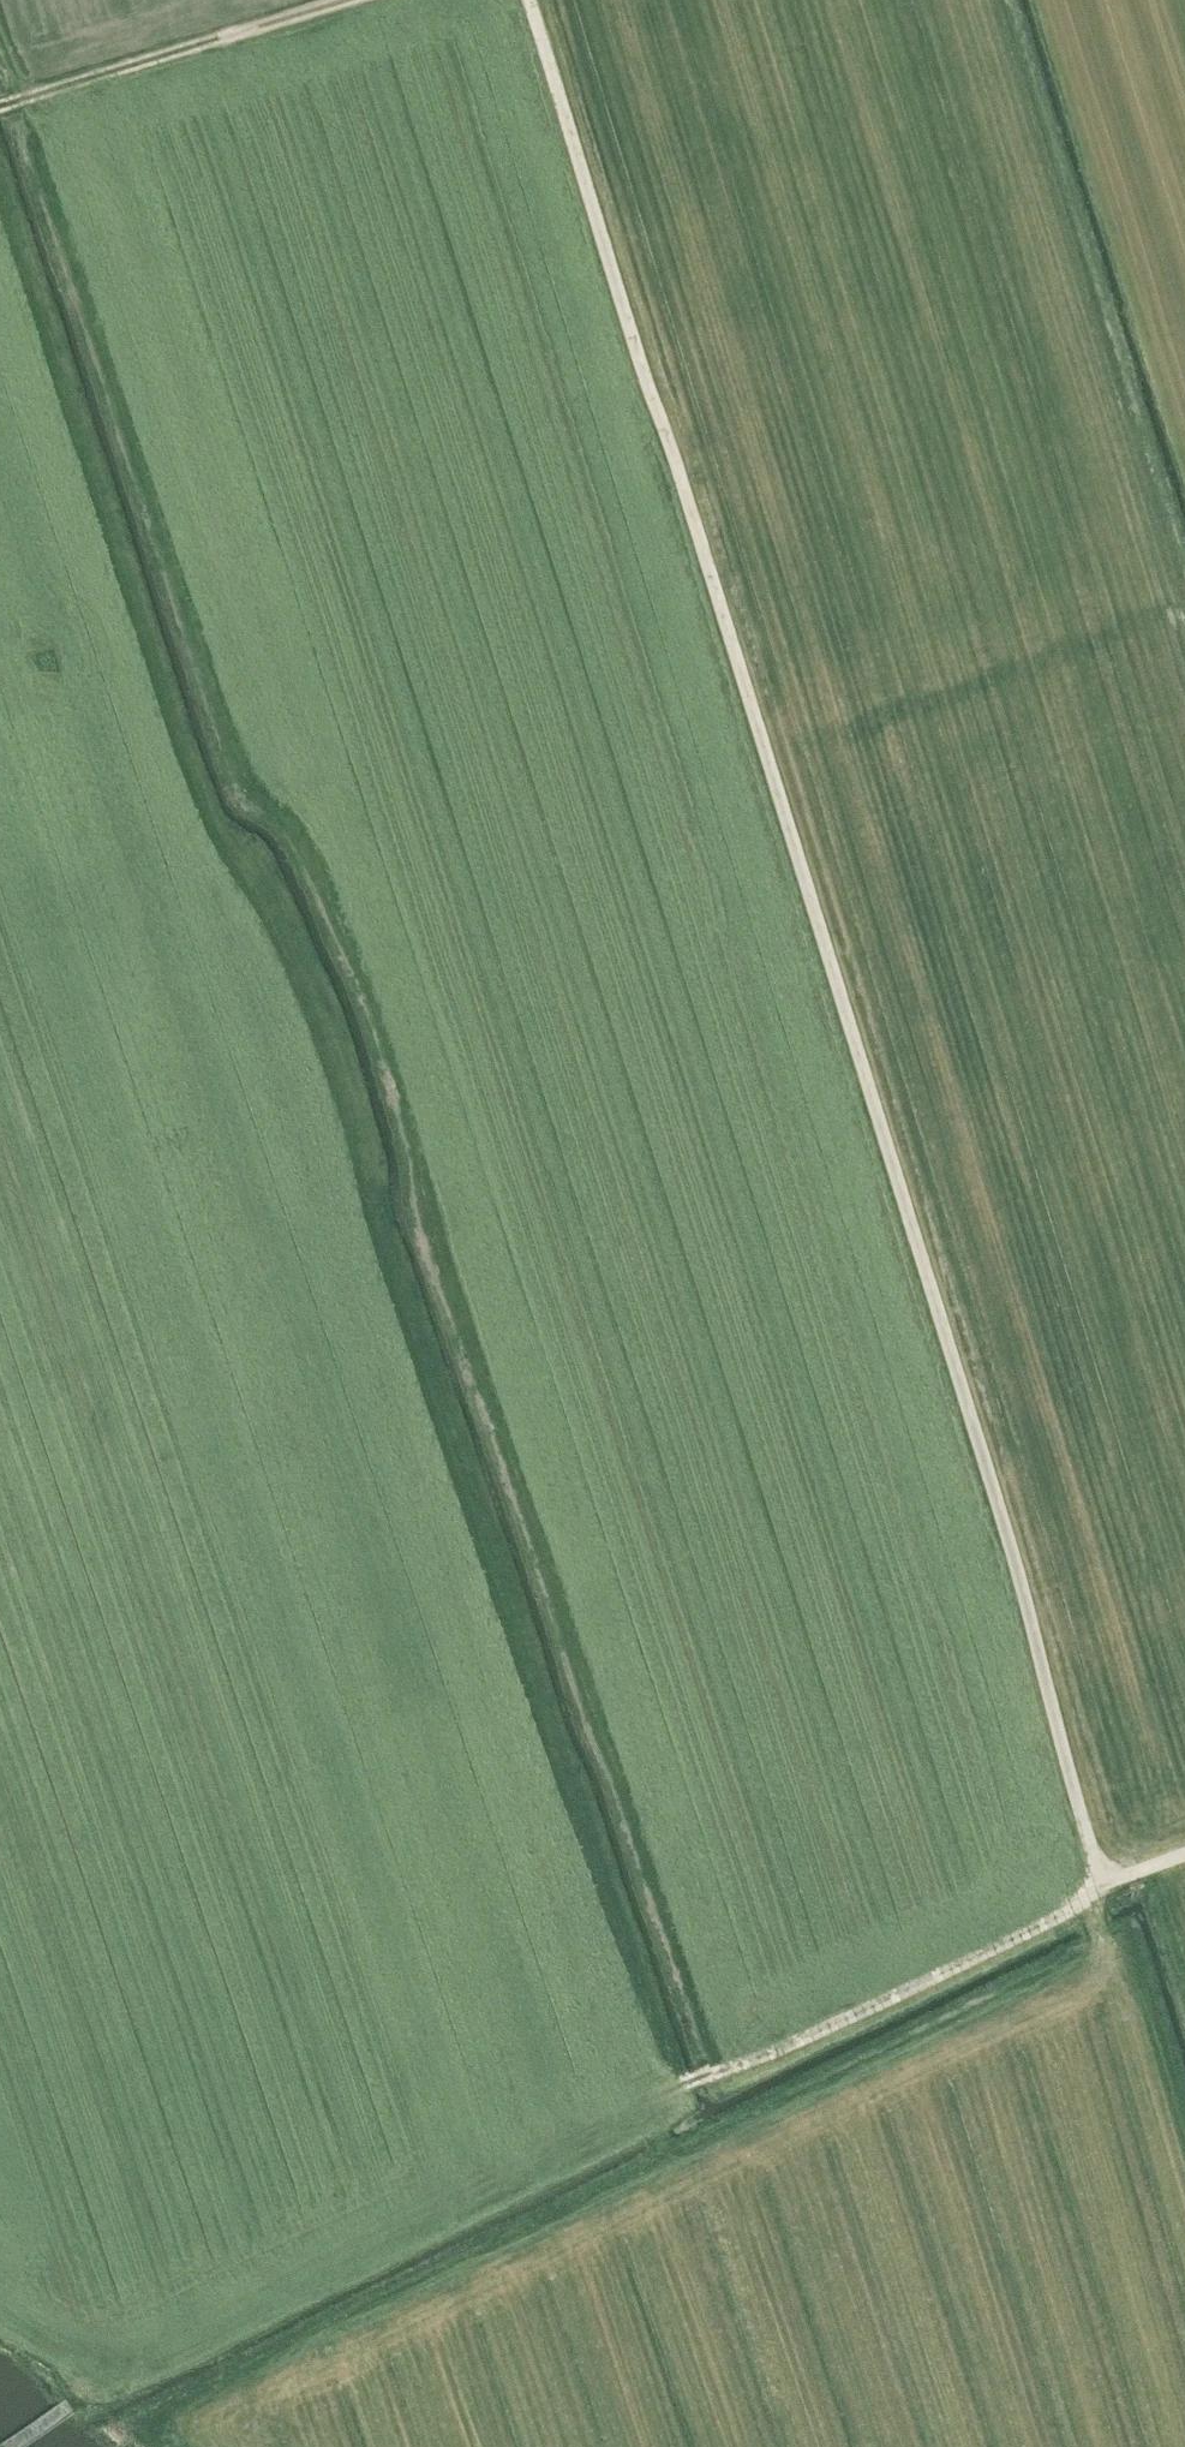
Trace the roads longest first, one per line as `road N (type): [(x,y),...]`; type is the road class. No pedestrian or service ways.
road 1 (track): [(1103,1883),(1015,1559),(527,0)]
road 2 (track): [(1103,1883),(1045,1925),(765,2058),(670,2092)]
road 3 (track): [(366,0),(0,108)]

